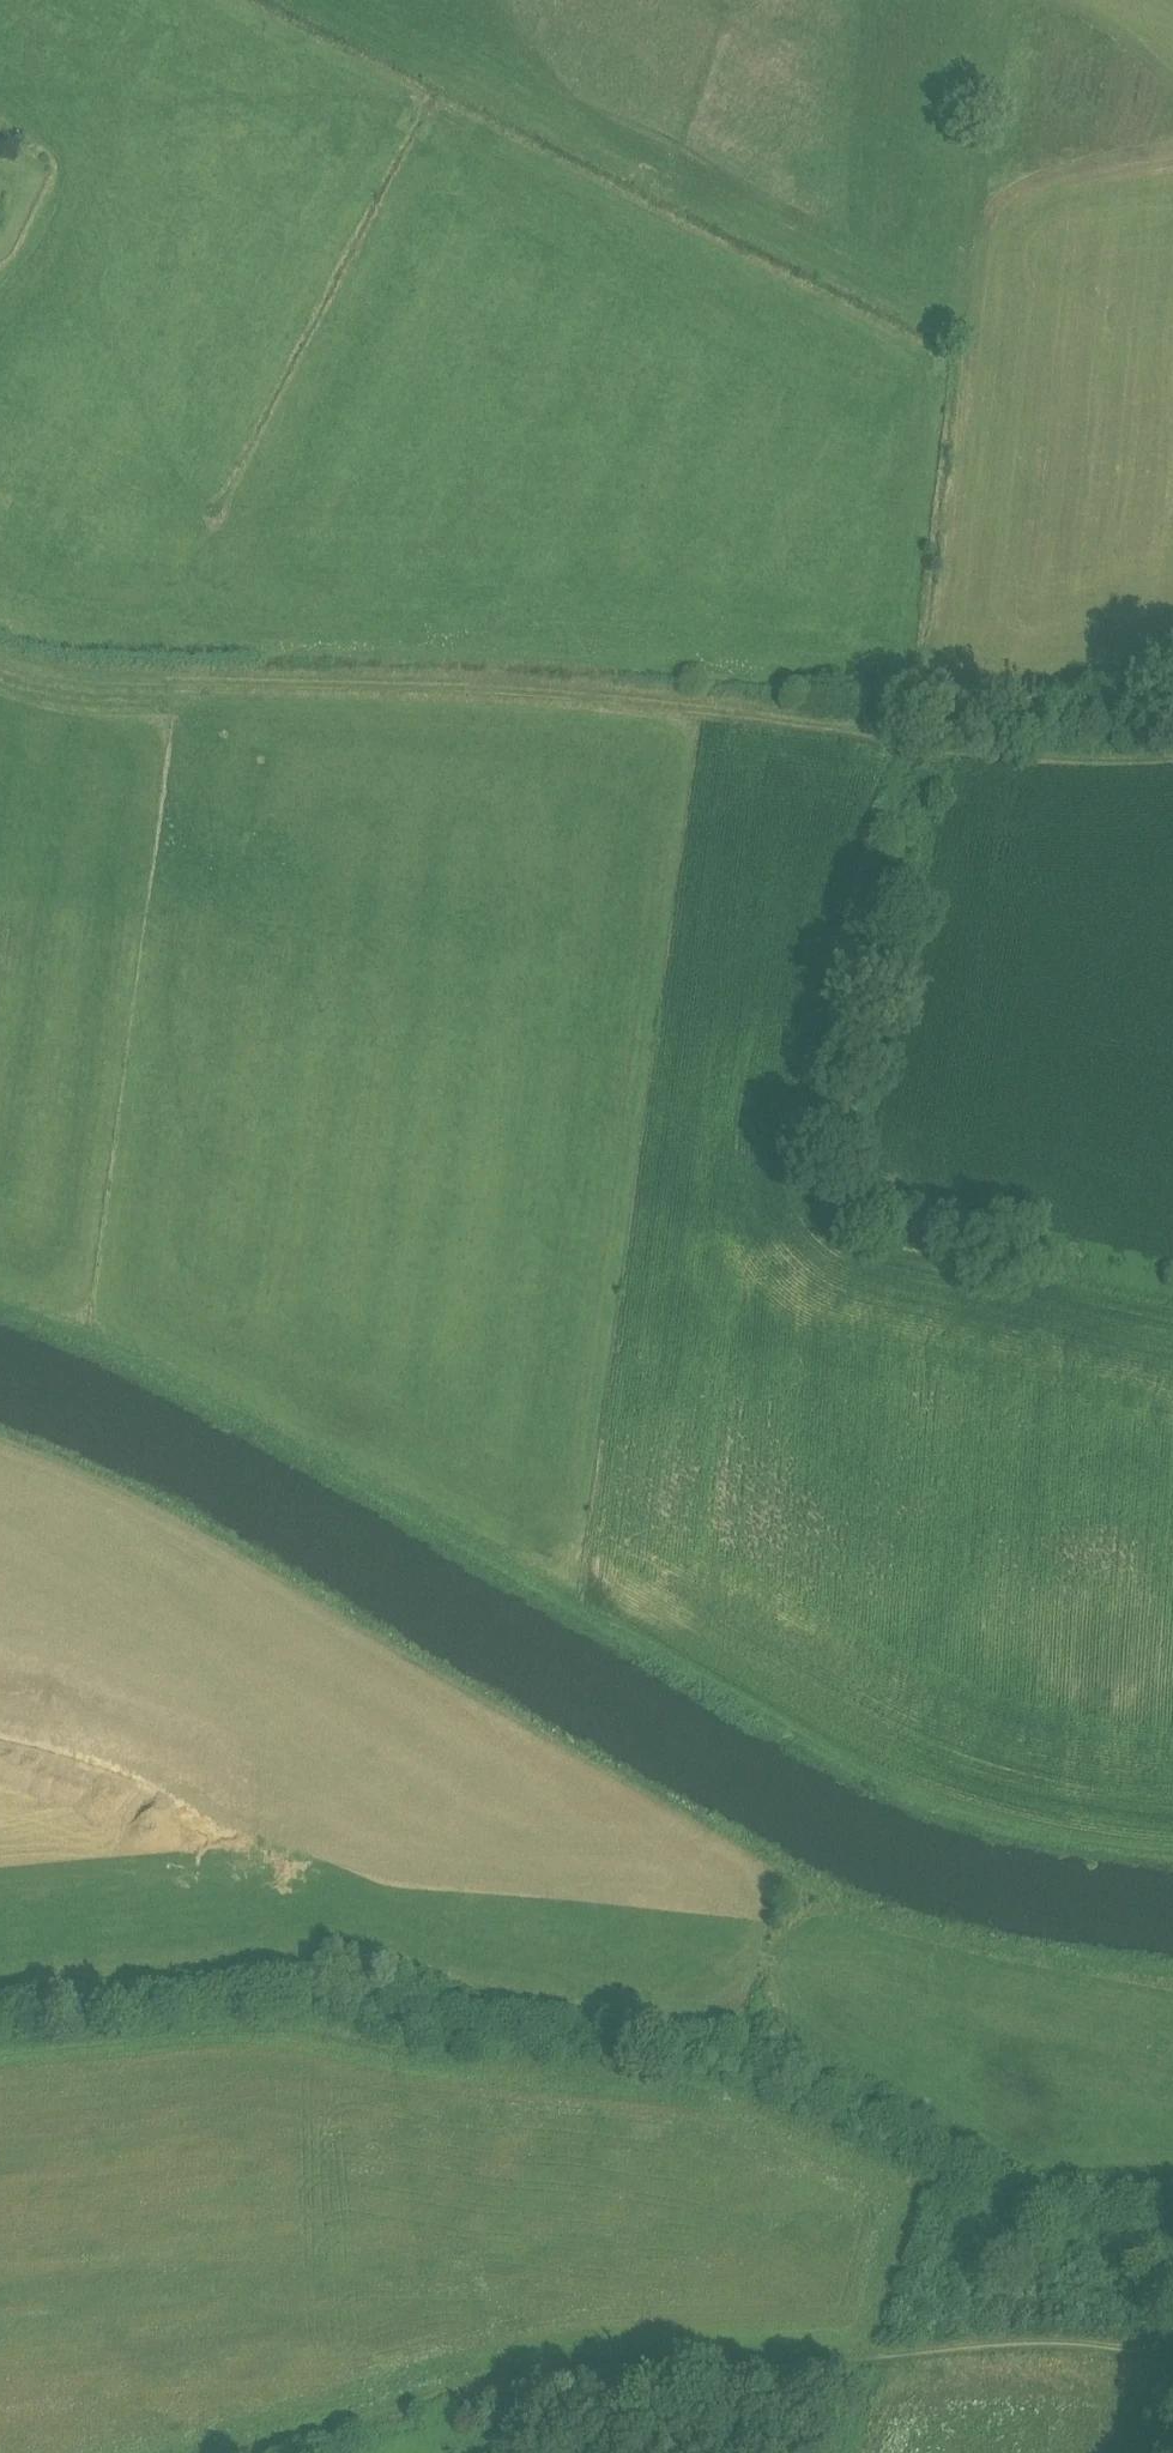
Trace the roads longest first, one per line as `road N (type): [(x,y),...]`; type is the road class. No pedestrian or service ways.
road 1 (track): [(0,656),(19,664),(545,684),(1033,753),(1172,747)]
road 2 (track): [(1172,2357),(1011,2341),(849,2359),(594,2365),(514,2379),(266,2452)]

